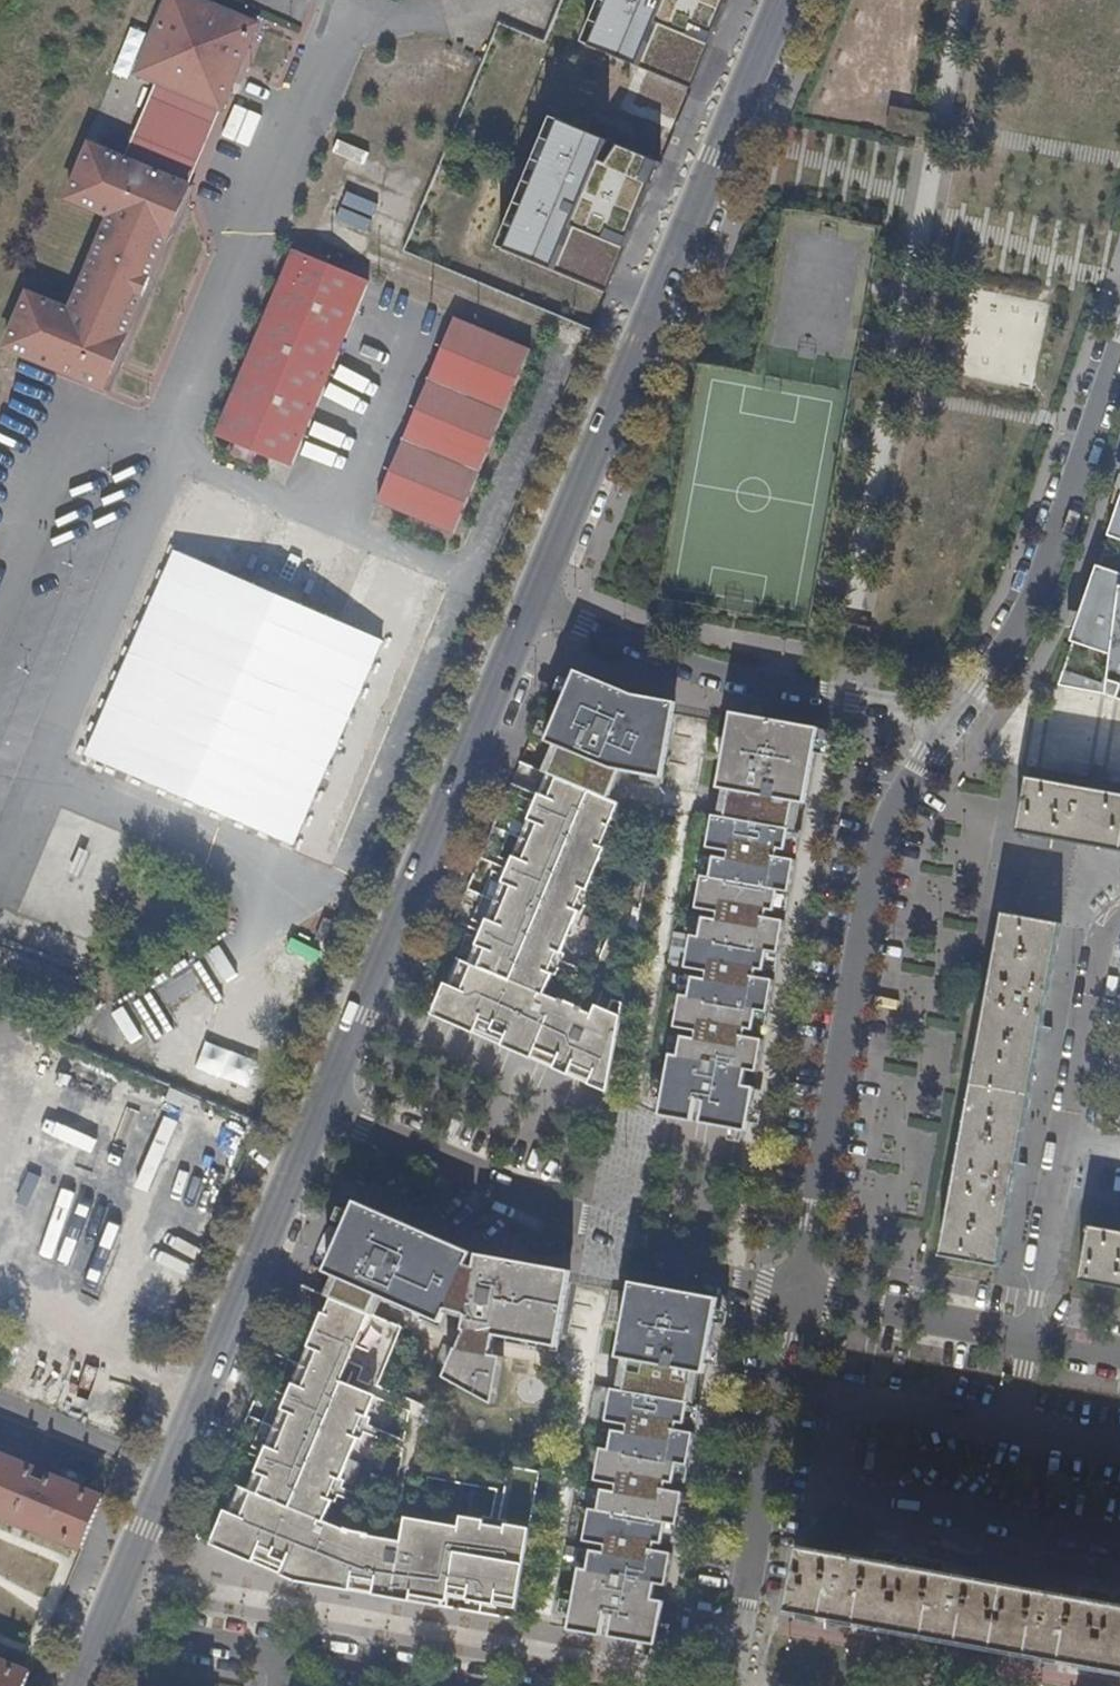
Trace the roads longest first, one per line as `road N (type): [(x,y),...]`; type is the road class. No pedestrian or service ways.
road 1 (residential): [(529,603),(783,0)]
road 2 (residential): [(793,1309),(884,826),(950,720)]
road 3 (residential): [(100,1624),(319,1106)]
road 4 (residential): [(319,1106),(529,603)]
road 5 (residential): [(319,1106),(793,1309)]
road 6 (residential): [(529,603),(839,701),(950,720)]
road 7 (residential): [(950,720),(1041,603),(1119,370)]
road 8 (residential): [(735,1685),(793,1309)]
road 9 (residential): [(1119,913),(1101,941),(1065,1146)]
road 10 (residential): [(793,1309),(1031,1346)]
road 11 (residential): [(1065,1146),(1031,1346)]
road 12 (residential): [(281,1656),(100,1624)]
road 13 (residential): [(458,1685),(281,1656)]

